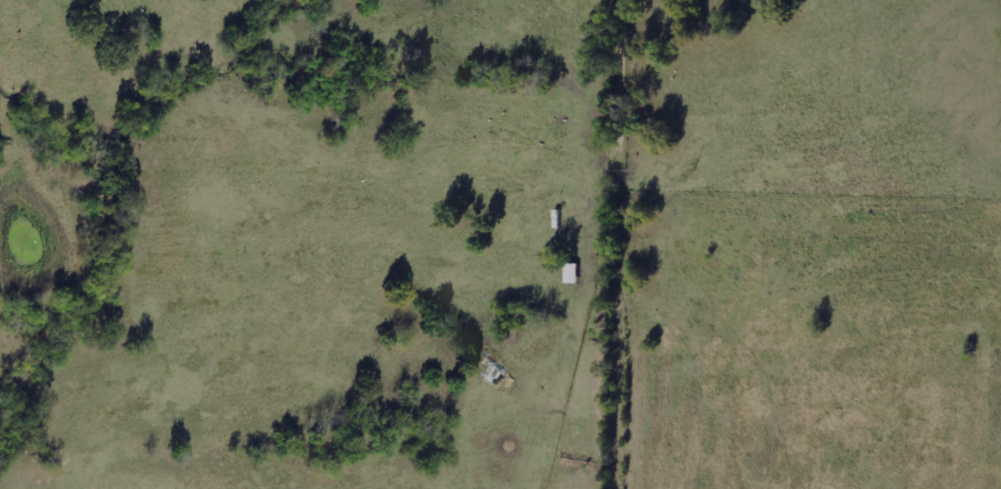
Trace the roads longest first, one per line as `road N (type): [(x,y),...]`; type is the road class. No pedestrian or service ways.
road 1 (residential): [(623,488),(629,0)]

